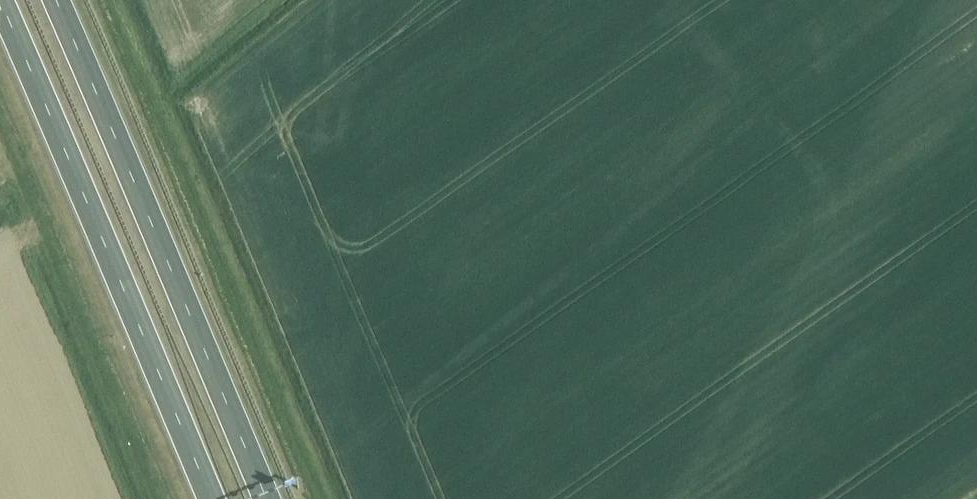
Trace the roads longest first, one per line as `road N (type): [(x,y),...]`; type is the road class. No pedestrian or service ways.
road 1 (trunk): [(265,498),(55,0)]
road 2 (trunk): [(0,2),(211,498)]

